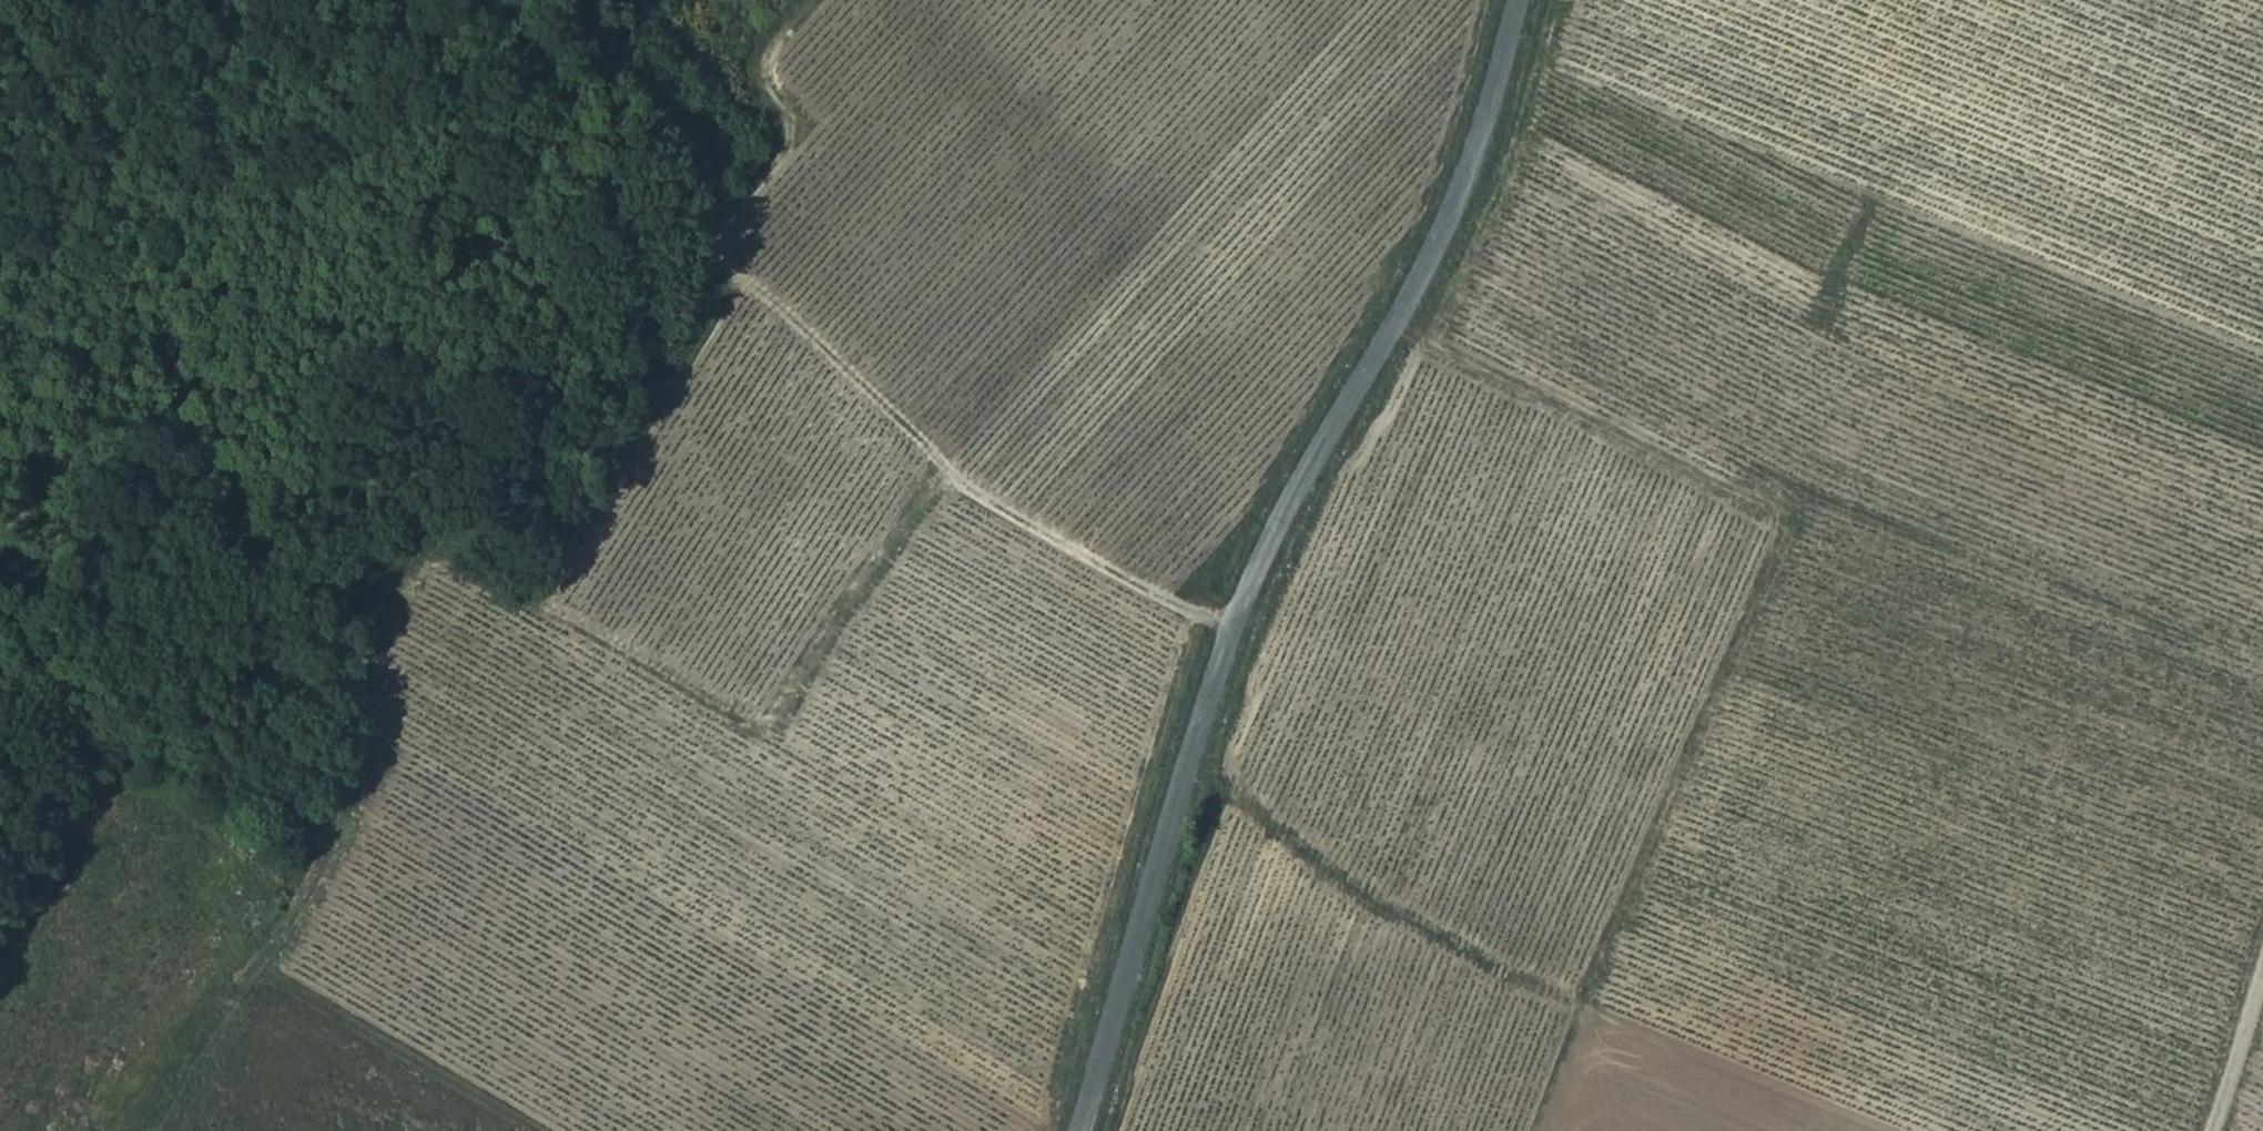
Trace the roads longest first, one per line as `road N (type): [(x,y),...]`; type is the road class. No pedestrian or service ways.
road 1 (unclassified): [(1523,0),(1488,125),(1442,236),(1298,493),(1250,597),(1182,795),(1085,1130)]
road 2 (track): [(2262,996),(2219,1130)]

